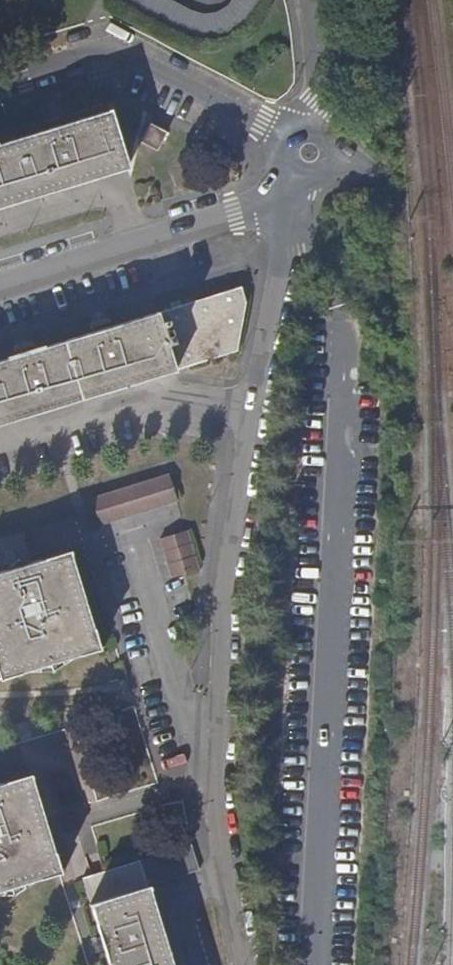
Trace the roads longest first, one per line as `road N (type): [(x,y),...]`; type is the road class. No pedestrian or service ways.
road 1 (unclassified): [(303,180),(242,449),(223,590),(217,822),(244,964)]
road 2 (residential): [(0,283),(229,211),(294,176)]
road 3 (residential): [(0,77),(93,49),(124,52),(286,141)]
road 4 (unclassified): [(306,0),(318,90),(309,128)]
road 5 (unclassified): [(452,216),(335,161)]

